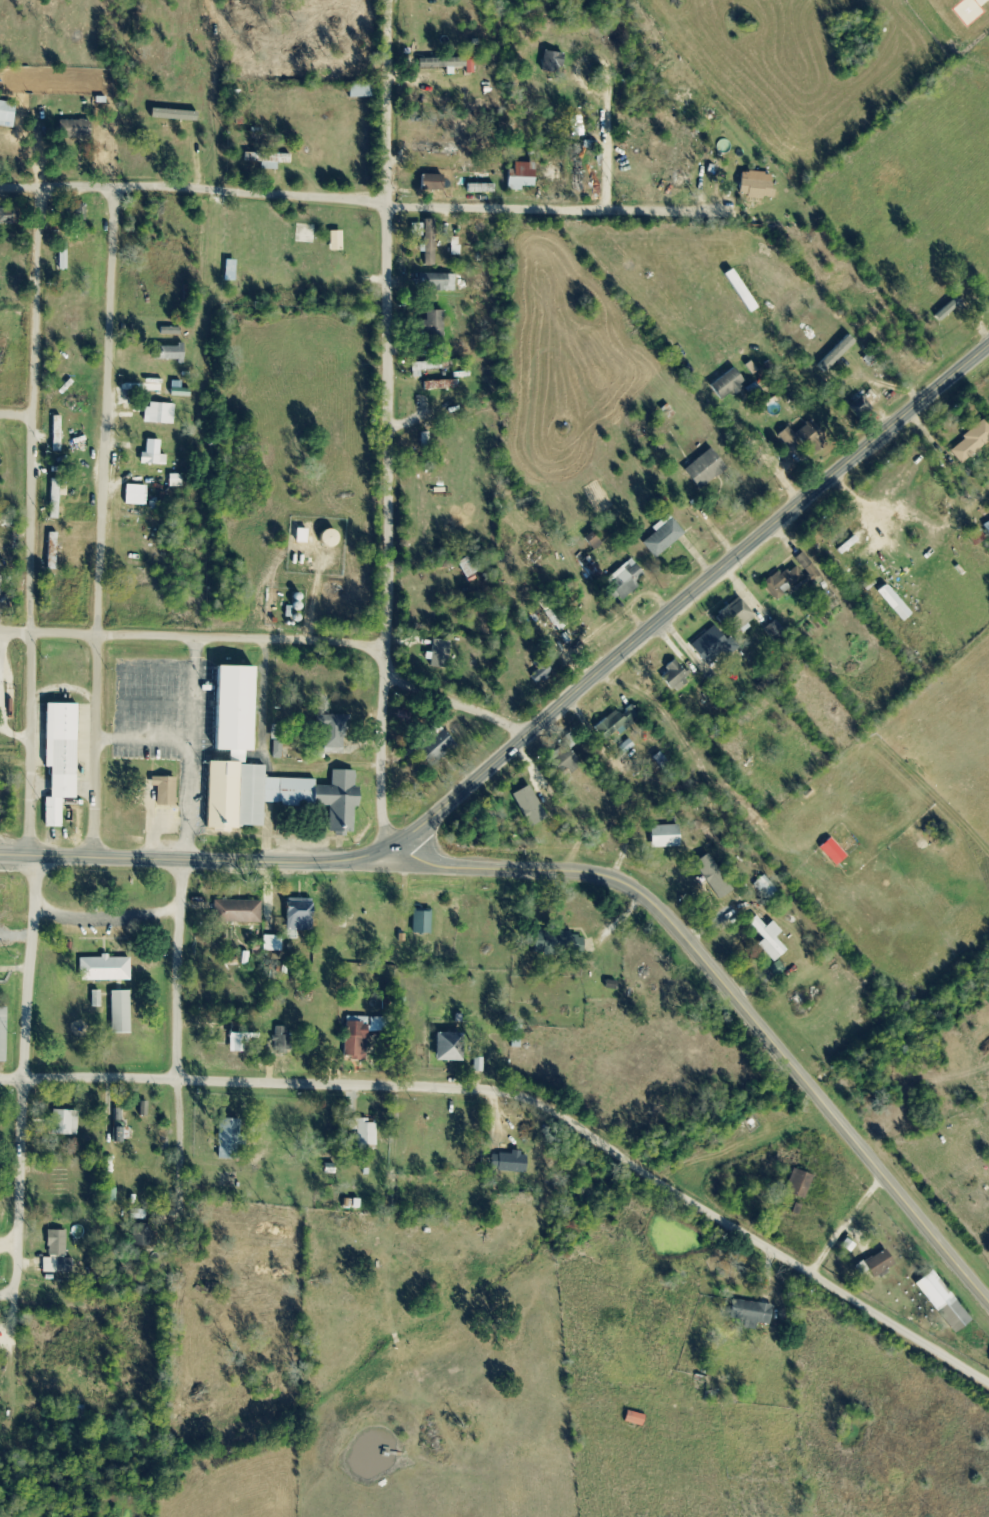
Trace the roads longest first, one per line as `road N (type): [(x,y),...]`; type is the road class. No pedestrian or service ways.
road 1 (residential): [(13,1370),(34,906),(30,631),(41,187)]
road 2 (residential): [(0,1078),(178,1077),(521,1094),(988,1384)]
road 3 (tertiary): [(382,858),(599,876),(652,905),(988,1301)]
road 4 (residential): [(94,856),(114,188)]
road 5 (residential): [(382,858),(387,208)]
road 6 (residential): [(731,214),(387,208),(114,188)]
road 7 (secondary): [(526,735),(988,343)]
road 8 (secondary): [(526,735),(382,858),(0,856)]
road 9 (residential): [(0,630),(370,647),(404,685),(526,735)]
road 10 (residential): [(181,1203),(212,1226),(213,1252),(201,1267),(180,1254),(184,862)]
road 11 (residential): [(387,208),(389,0)]
road 12 (residential): [(34,906),(94,922),(181,907)]
road 13 (residential): [(811,1274),(884,1177)]

